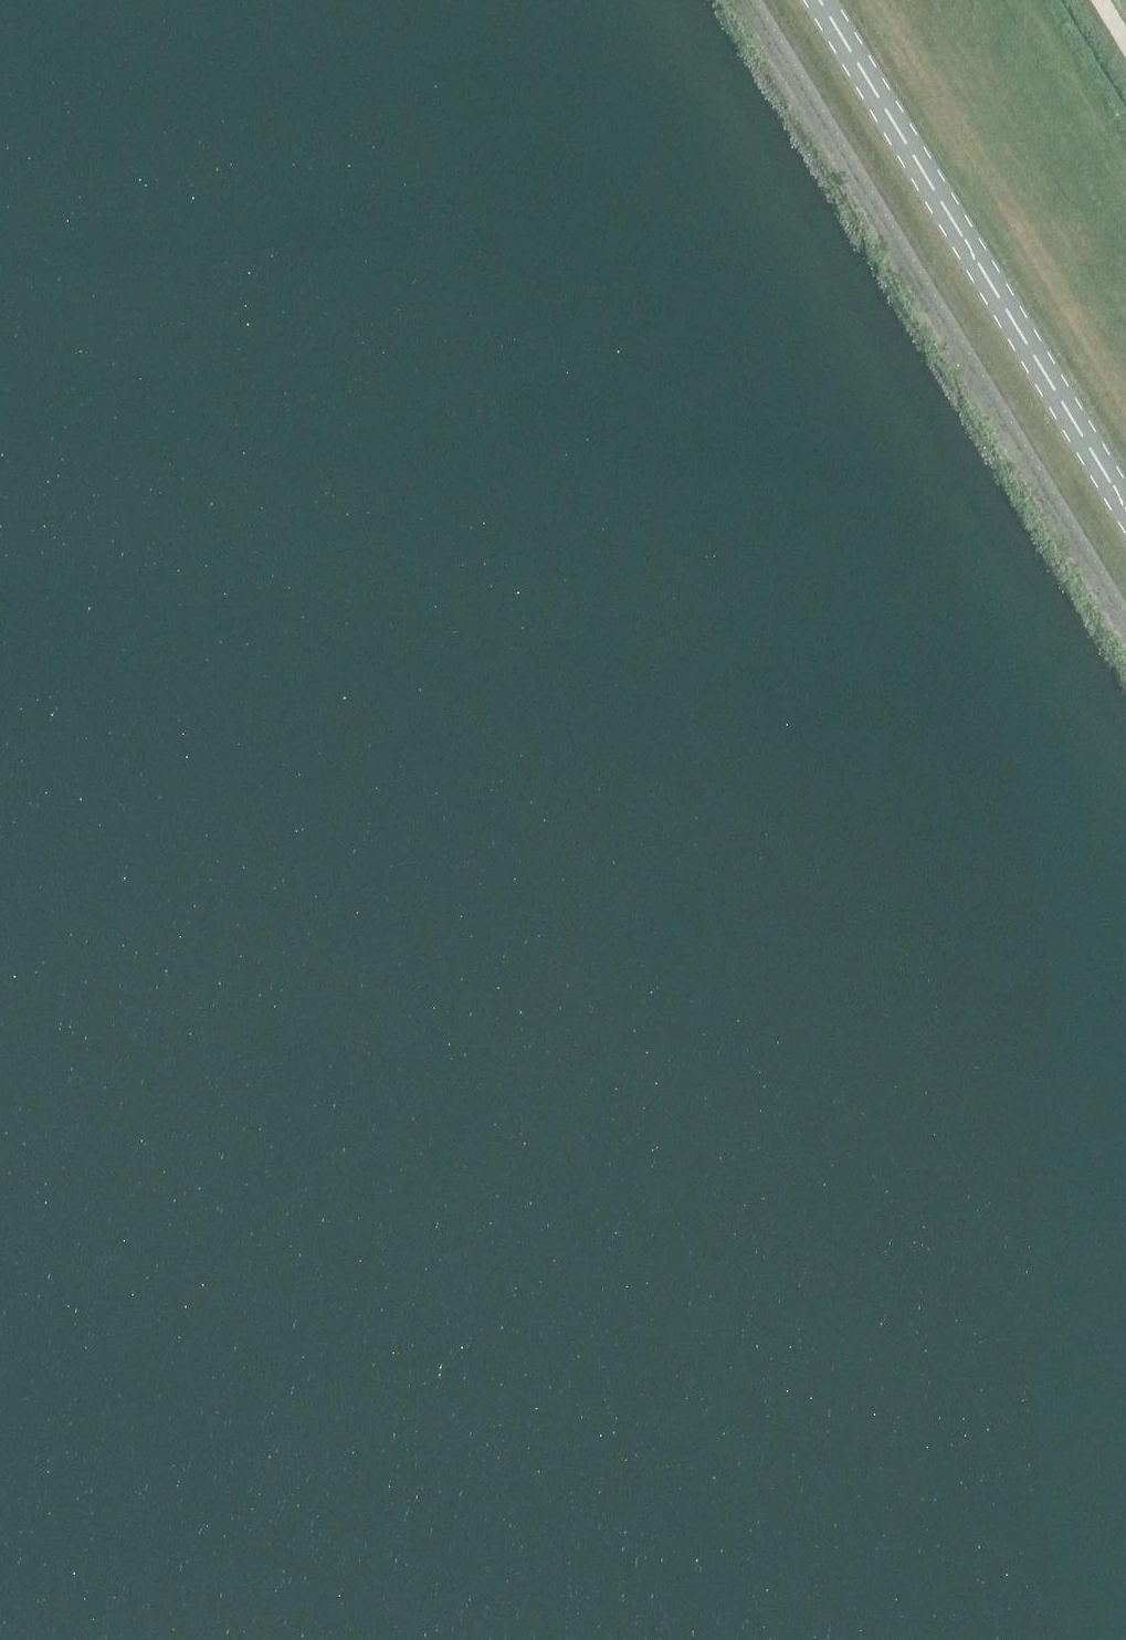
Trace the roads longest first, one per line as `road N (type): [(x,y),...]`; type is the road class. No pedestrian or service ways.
road 1 (secondary): [(1125,508),(820,0)]

